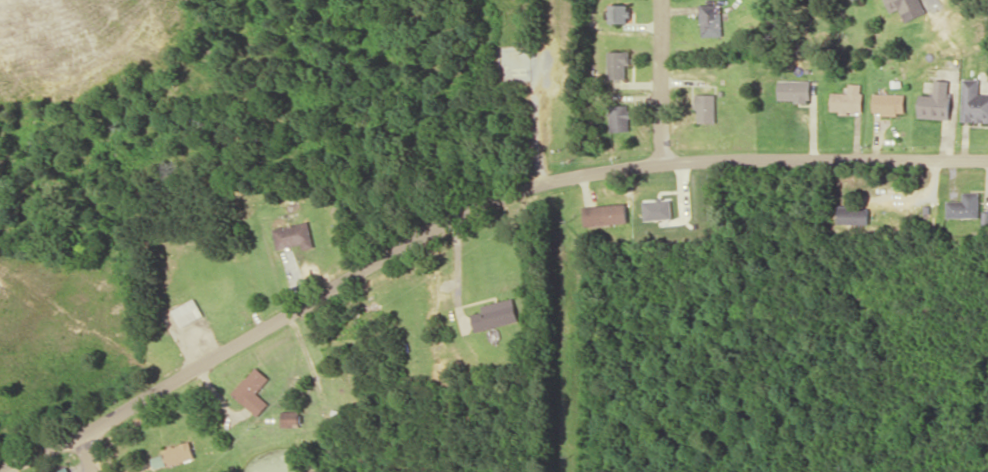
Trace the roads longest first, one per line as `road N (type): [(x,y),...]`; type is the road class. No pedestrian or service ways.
road 1 (residential): [(987,158),(663,162),(513,191),(454,215),(7,471)]
road 2 (residential): [(663,162),(662,0)]

